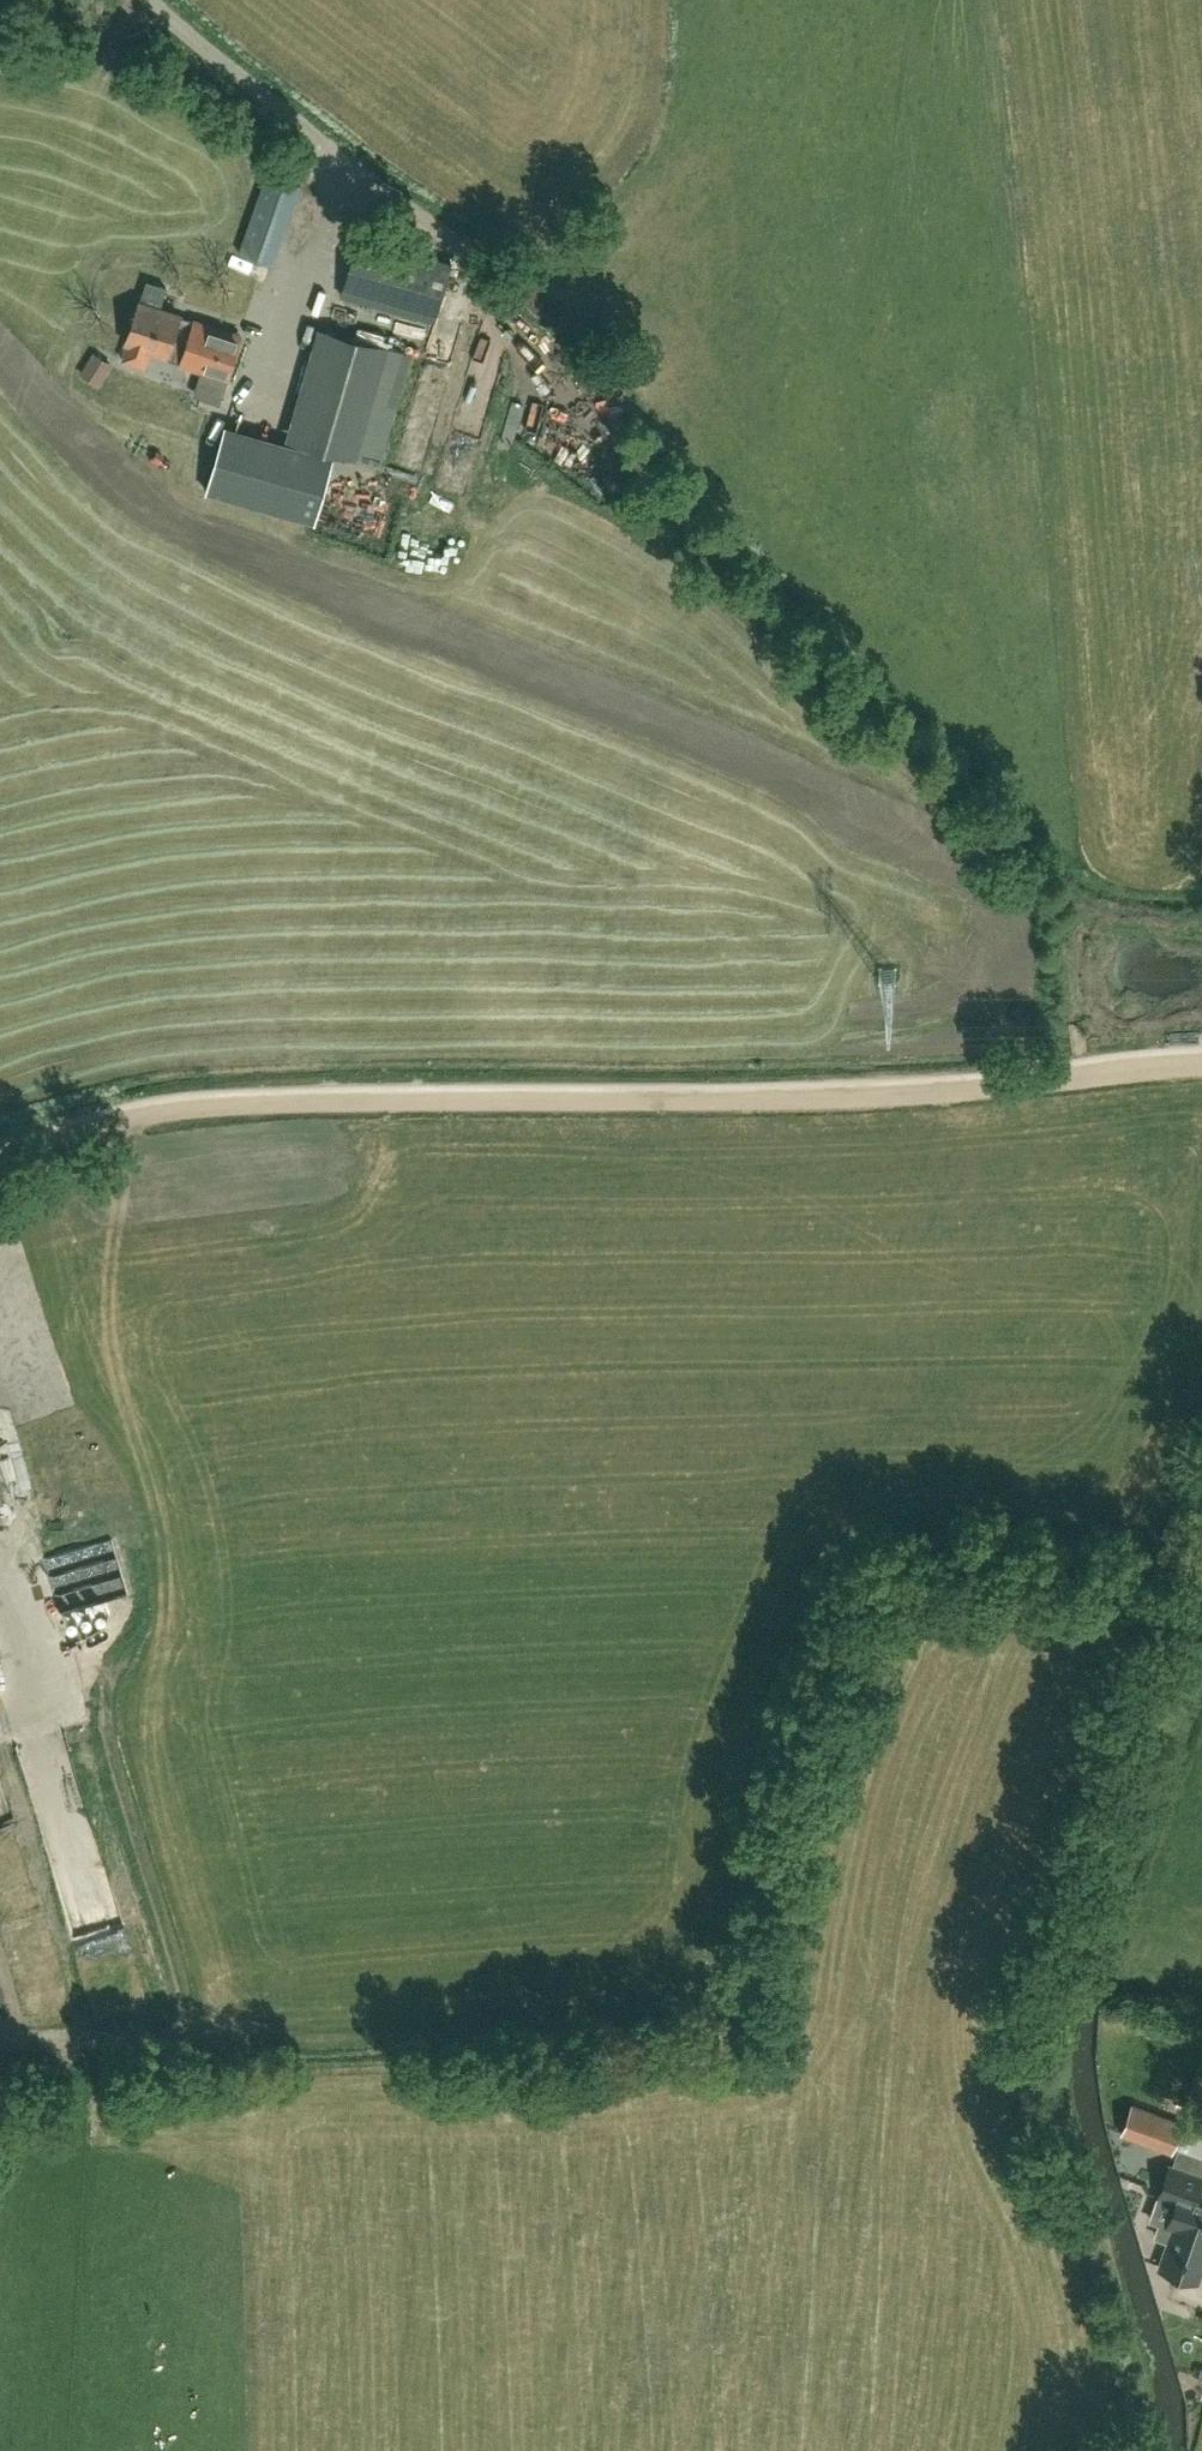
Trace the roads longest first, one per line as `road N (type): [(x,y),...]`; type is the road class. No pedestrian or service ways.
road 1 (track): [(1201,1062),(860,1100),(177,1113),(83,1130),(0,1159)]

